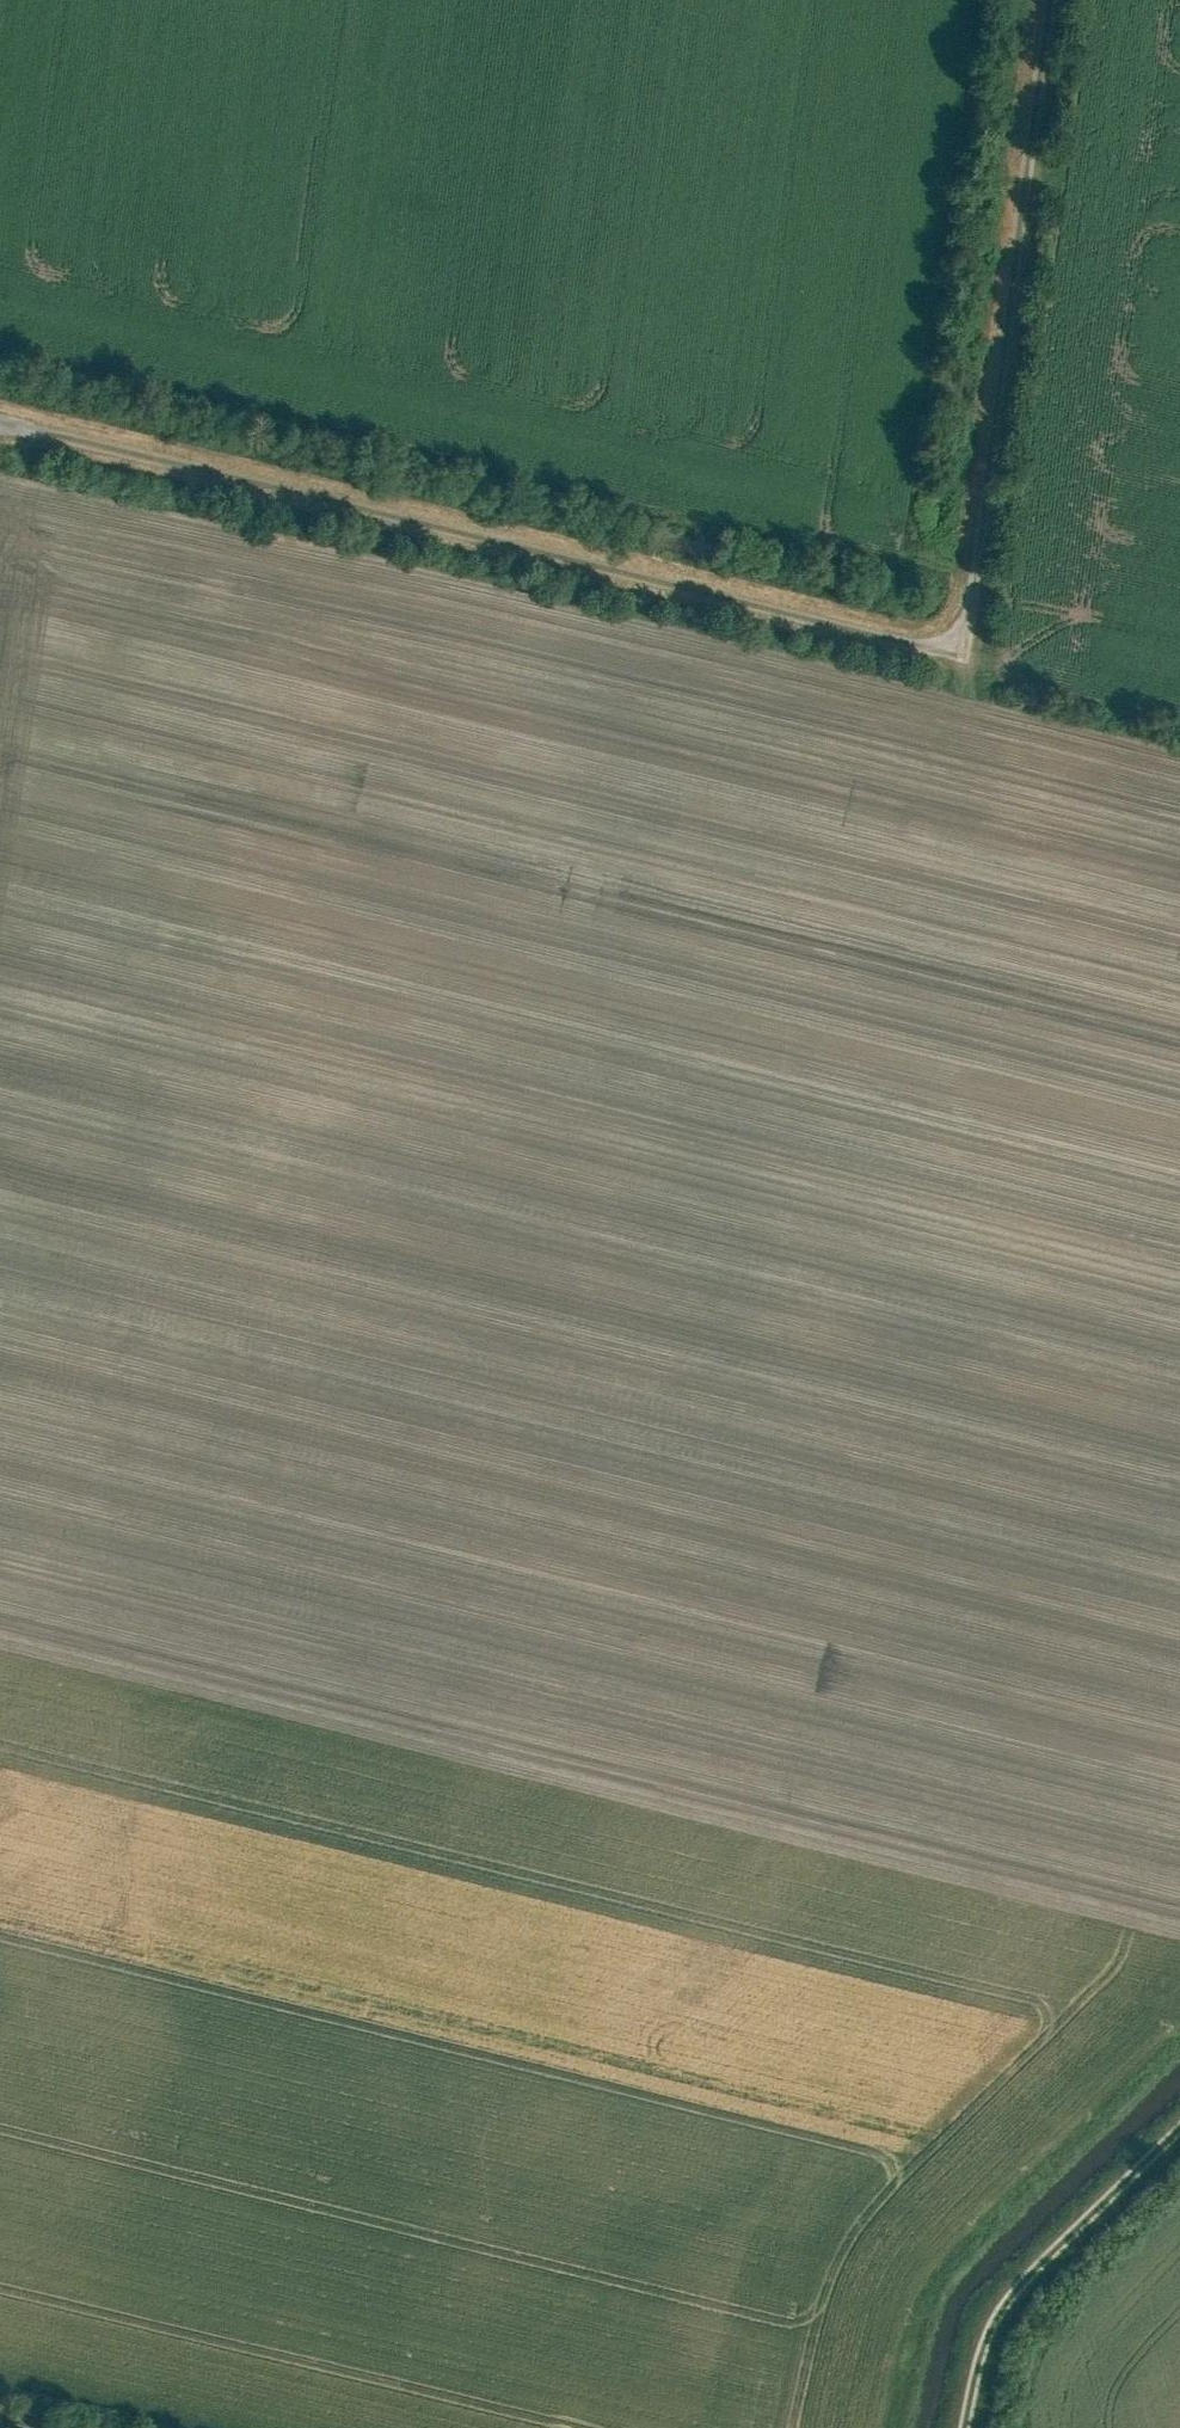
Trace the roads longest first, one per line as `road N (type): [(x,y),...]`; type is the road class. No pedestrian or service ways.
road 1 (track): [(0,427),(976,674),(1060,0)]
road 2 (unclassified): [(963,2427),(1001,2299),(1179,2126)]

